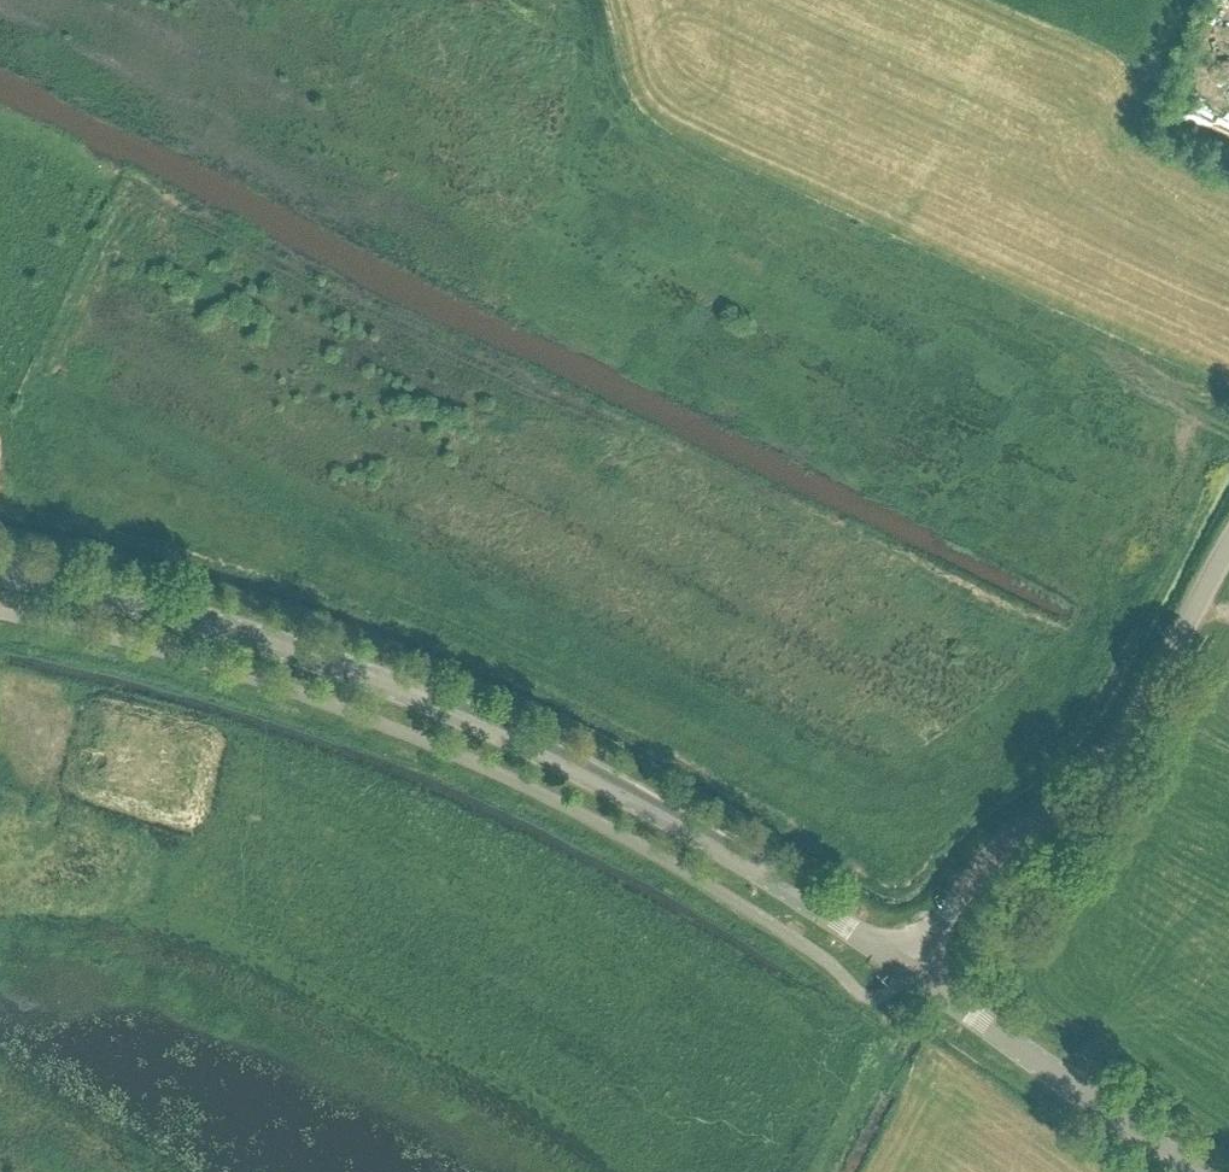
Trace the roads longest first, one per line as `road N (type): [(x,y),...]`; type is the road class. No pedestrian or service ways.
road 1 (tertiary): [(906,966),(690,826),(513,736),(201,619),(0,572)]
road 2 (tertiary): [(906,966),(985,861),(1087,780),(1126,735),(1228,542)]
road 3 (tertiary): [(1197,1171),(906,966)]

